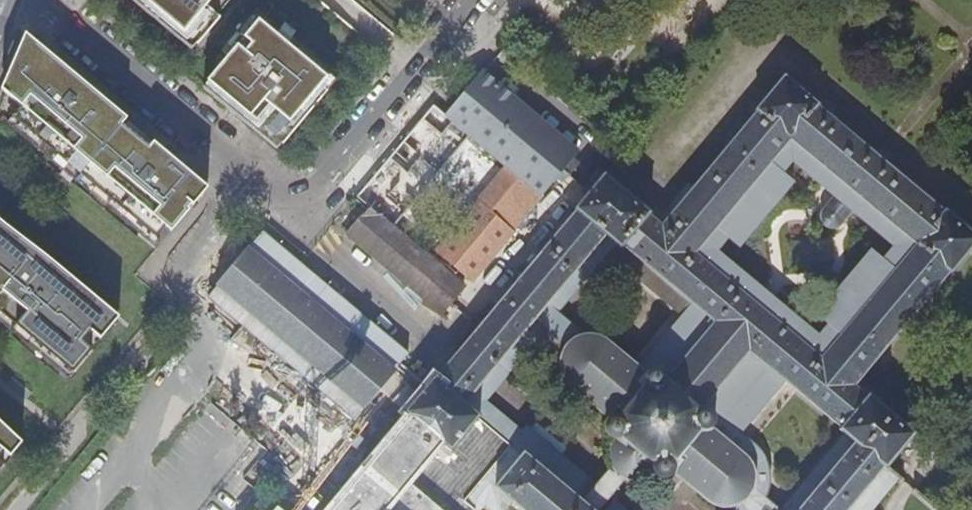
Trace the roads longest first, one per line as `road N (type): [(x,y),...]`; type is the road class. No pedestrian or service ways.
road 1 (residential): [(477,0),(298,216),(33,0)]

